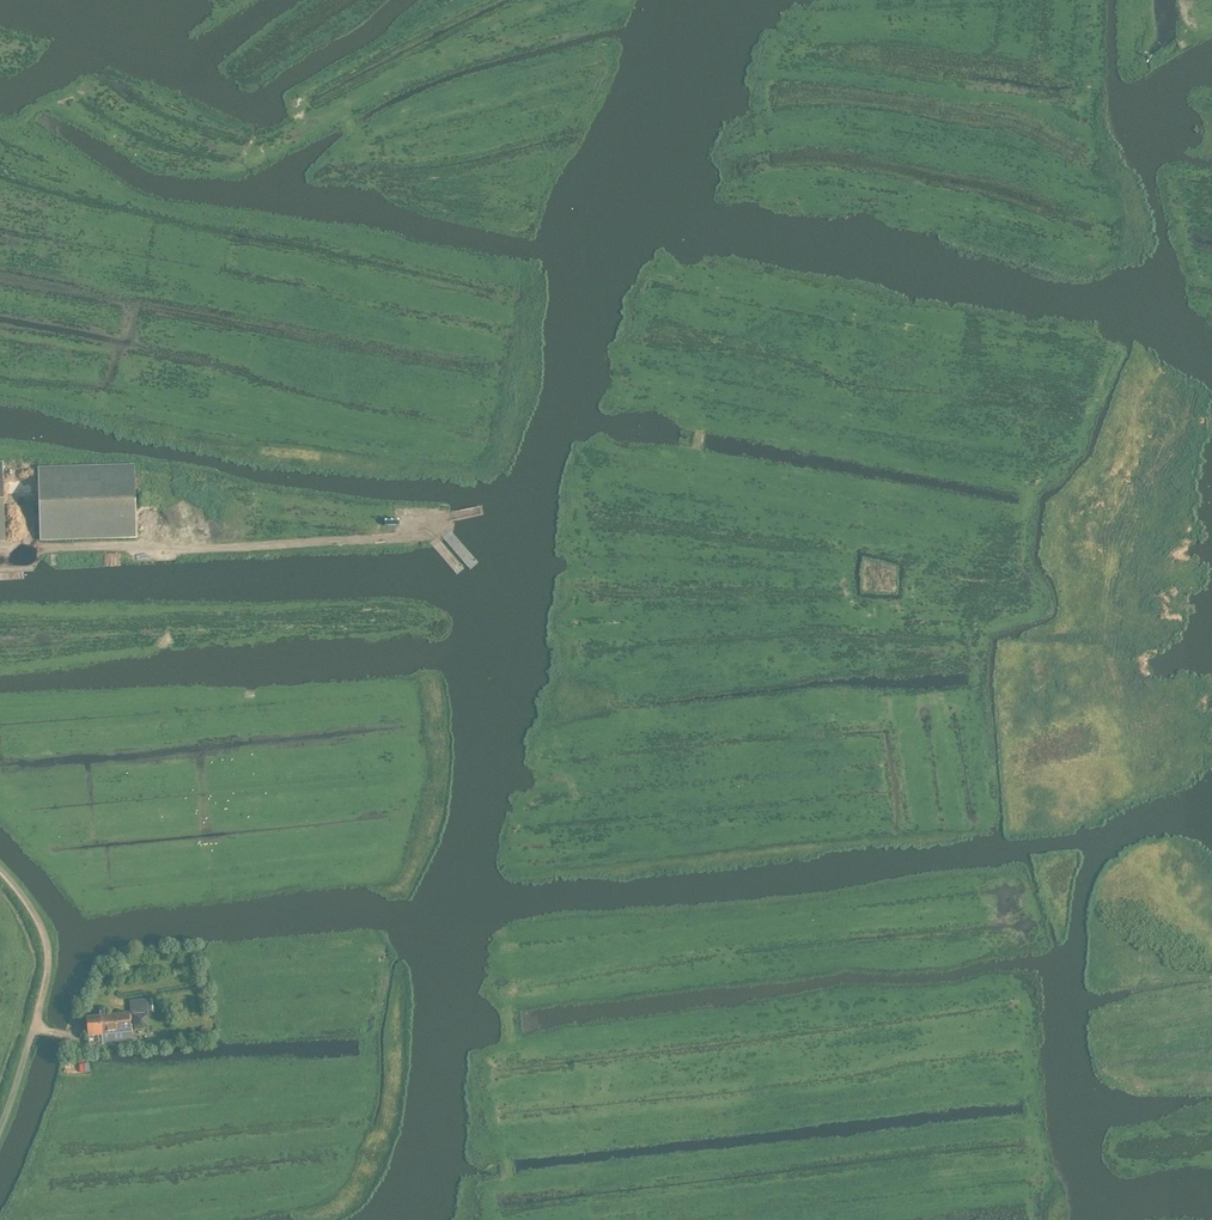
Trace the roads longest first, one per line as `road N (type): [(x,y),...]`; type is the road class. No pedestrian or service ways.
road 1 (unclassified): [(34,1030),(48,936),(0,872)]

